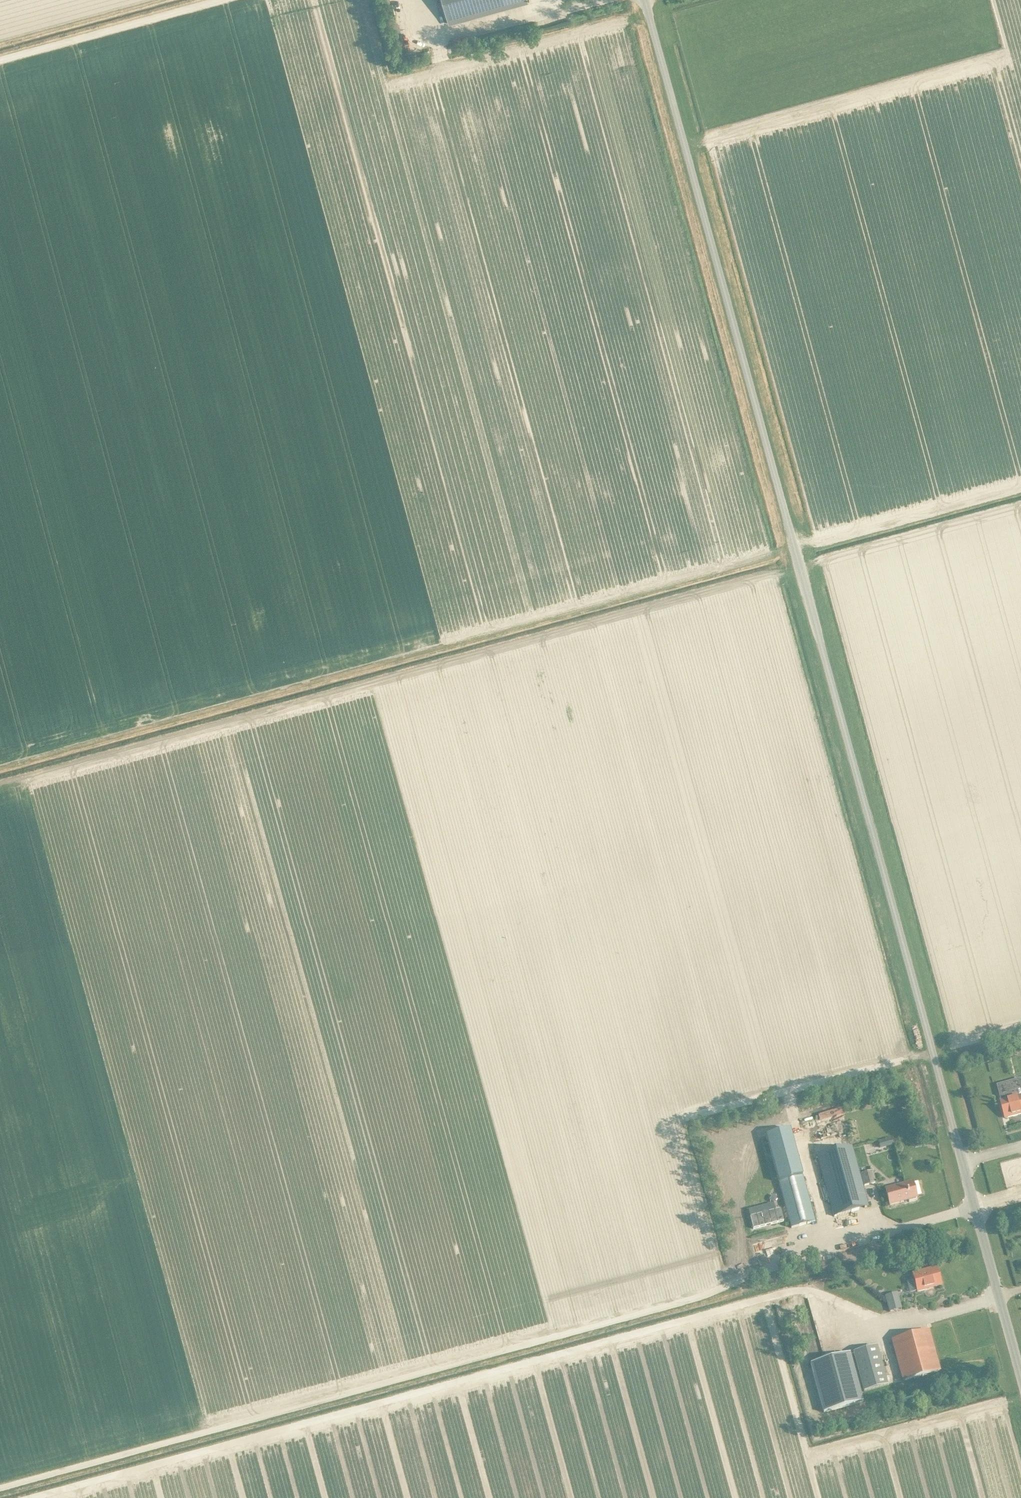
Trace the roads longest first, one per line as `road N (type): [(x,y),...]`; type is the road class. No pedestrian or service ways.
road 1 (unclassified): [(1020,1383),(642,0)]

